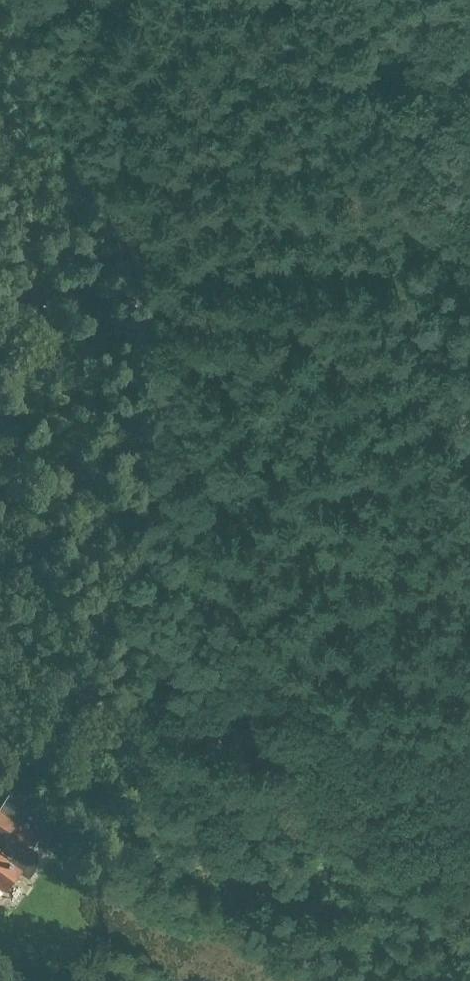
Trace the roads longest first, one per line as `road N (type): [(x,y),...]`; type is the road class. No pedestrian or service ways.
road 1 (track): [(469,783),(0,618)]

